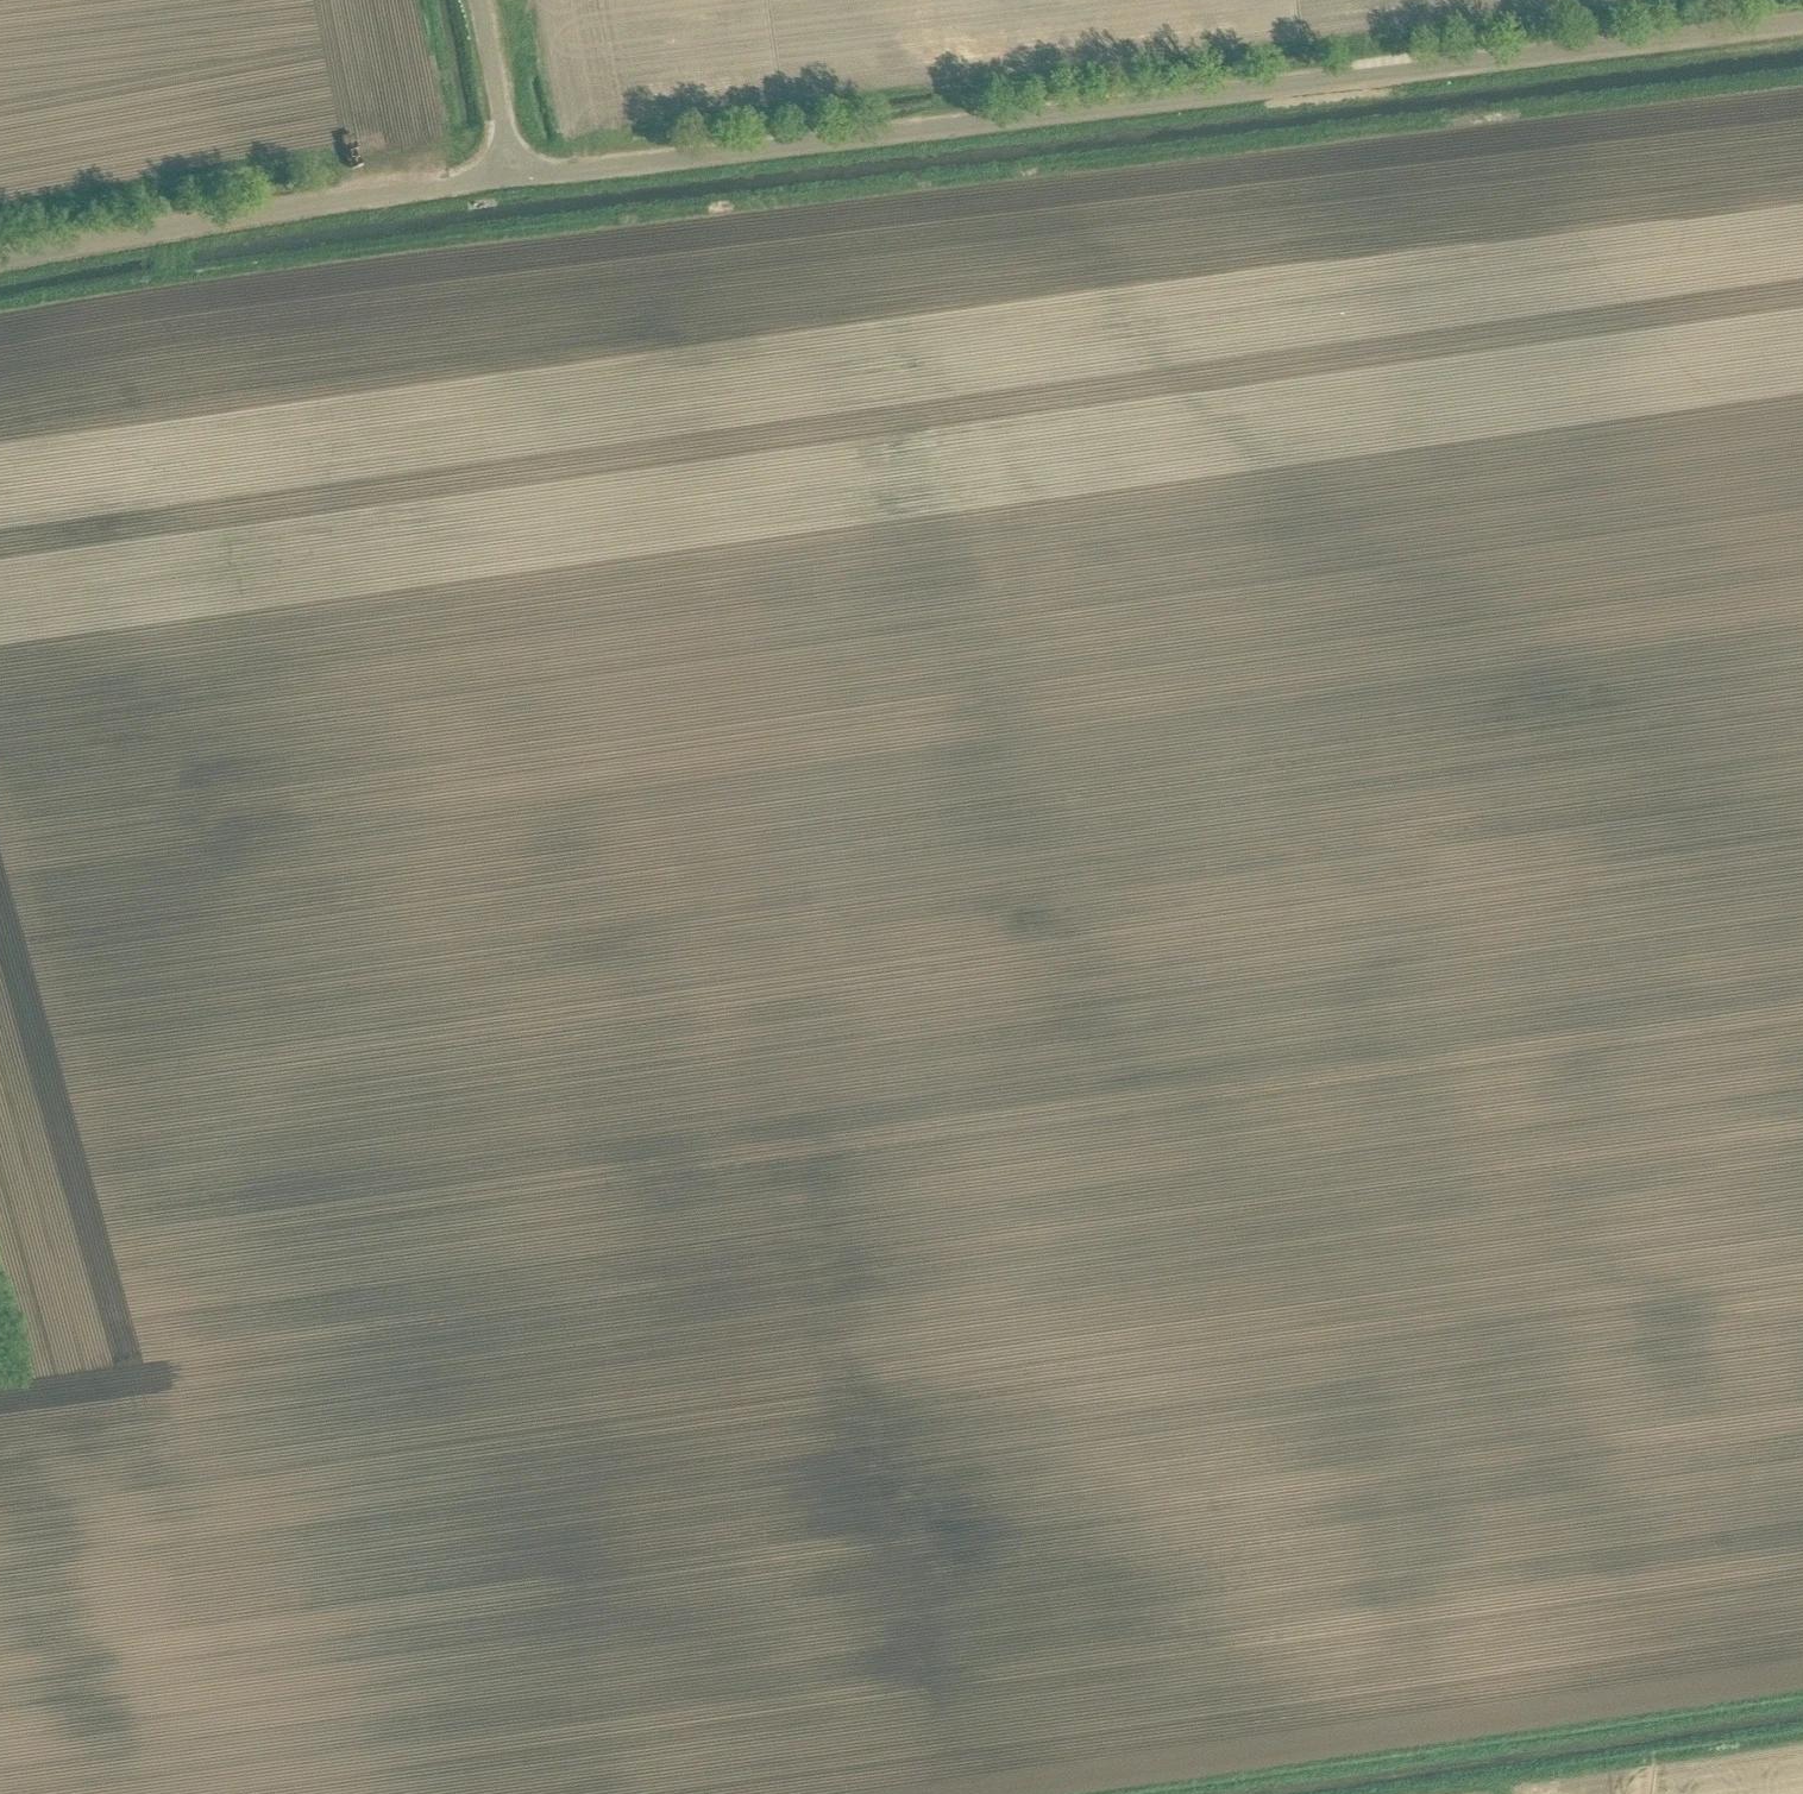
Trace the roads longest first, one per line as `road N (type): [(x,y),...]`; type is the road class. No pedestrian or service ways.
road 1 (unclassified): [(518,179),(1802,25)]
road 2 (unclassified): [(0,261),(518,179)]
road 3 (unclassified): [(518,179),(482,0)]

